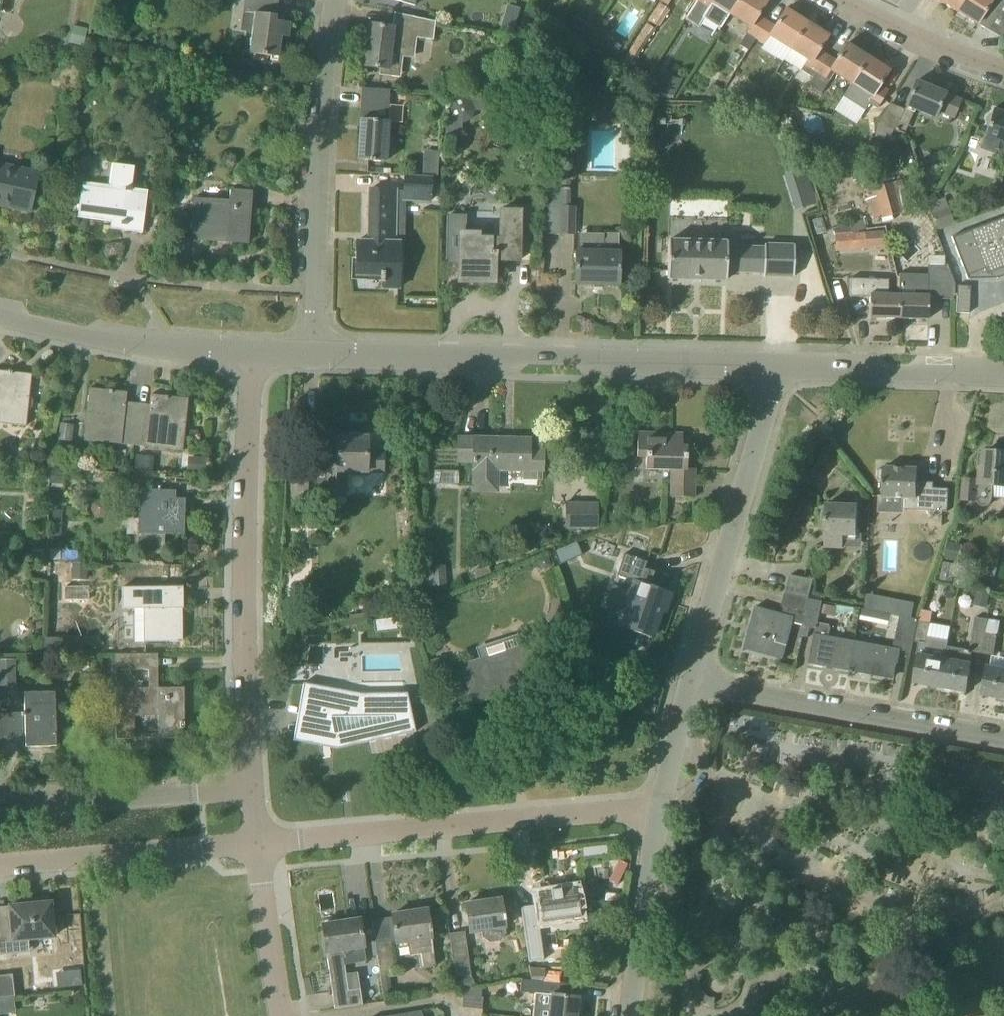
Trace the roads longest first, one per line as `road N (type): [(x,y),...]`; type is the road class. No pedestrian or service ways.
road 1 (tertiary): [(783,369),(313,354)]
road 2 (residential): [(248,791),(250,356)]
road 3 (residential): [(253,842),(660,810)]
road 4 (residential): [(313,354),(322,113),(337,0)]
road 5 (residential): [(693,684),(783,369)]
road 6 (residential): [(1003,740),(693,684)]
road 7 (residential): [(0,866),(253,842)]
road 8 (tertiary): [(250,356),(0,317)]
road 9 (residential): [(248,791),(0,808)]
road 10 (residential): [(631,1015),(660,810)]
road 11 (tertiary): [(973,371),(783,369)]
road 12 (residential): [(1003,71),(842,0)]
road 13 (residential): [(279,1015),(253,842)]
road 14 (residential): [(660,810),(693,684)]

